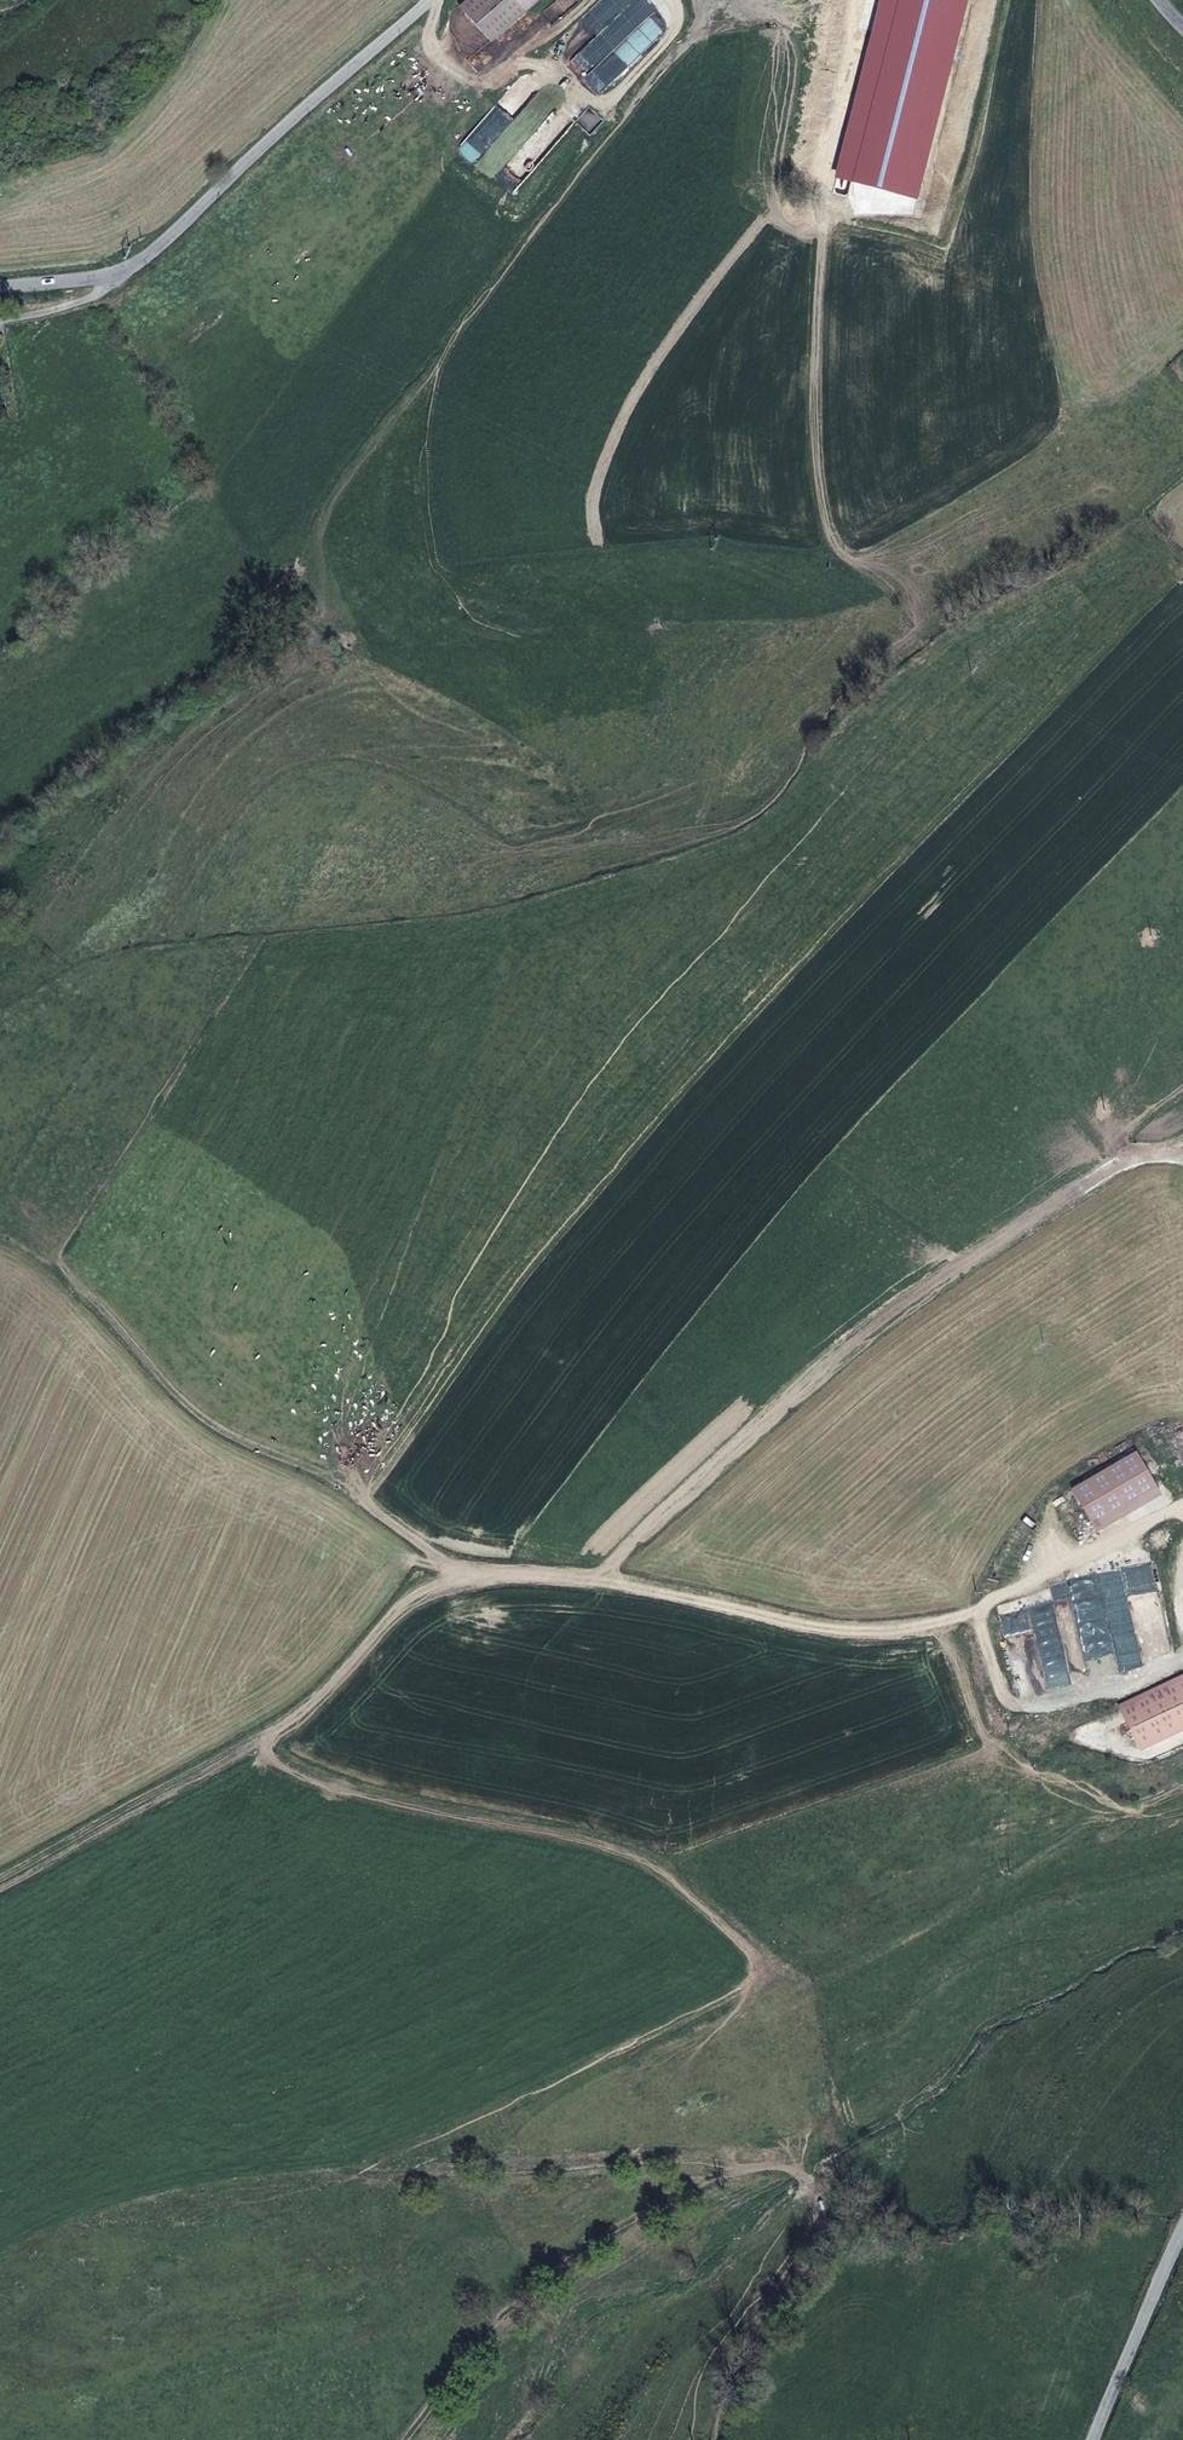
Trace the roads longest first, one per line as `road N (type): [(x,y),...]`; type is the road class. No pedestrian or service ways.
road 1 (unclassified): [(0,286),(127,269),(436,0)]
road 2 (unclassified): [(1182,2229),(1097,2439)]

